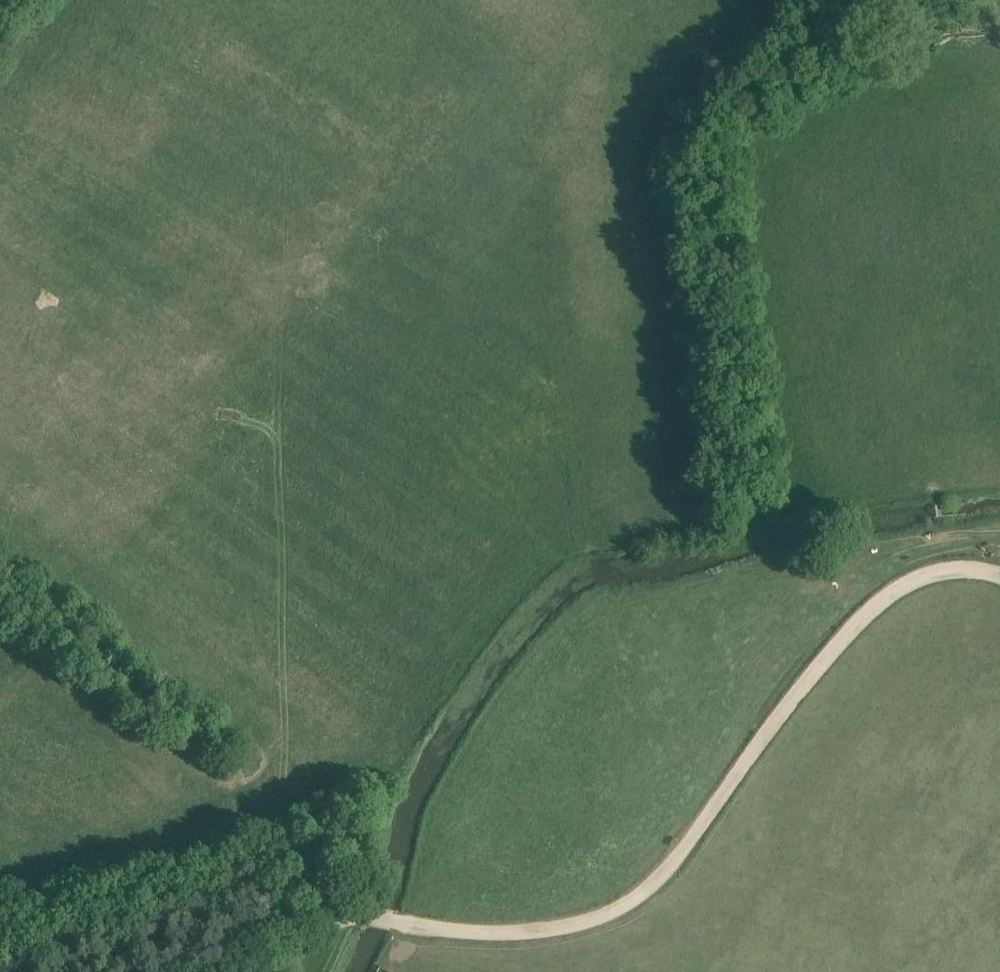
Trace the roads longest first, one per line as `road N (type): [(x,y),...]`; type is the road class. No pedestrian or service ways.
road 1 (track): [(999,576),(958,570),(920,578),(885,600),(784,709),(676,856),(627,902),(575,922)]
road 2 (track): [(268,971),(317,933),(367,916),(496,929),(575,922)]

